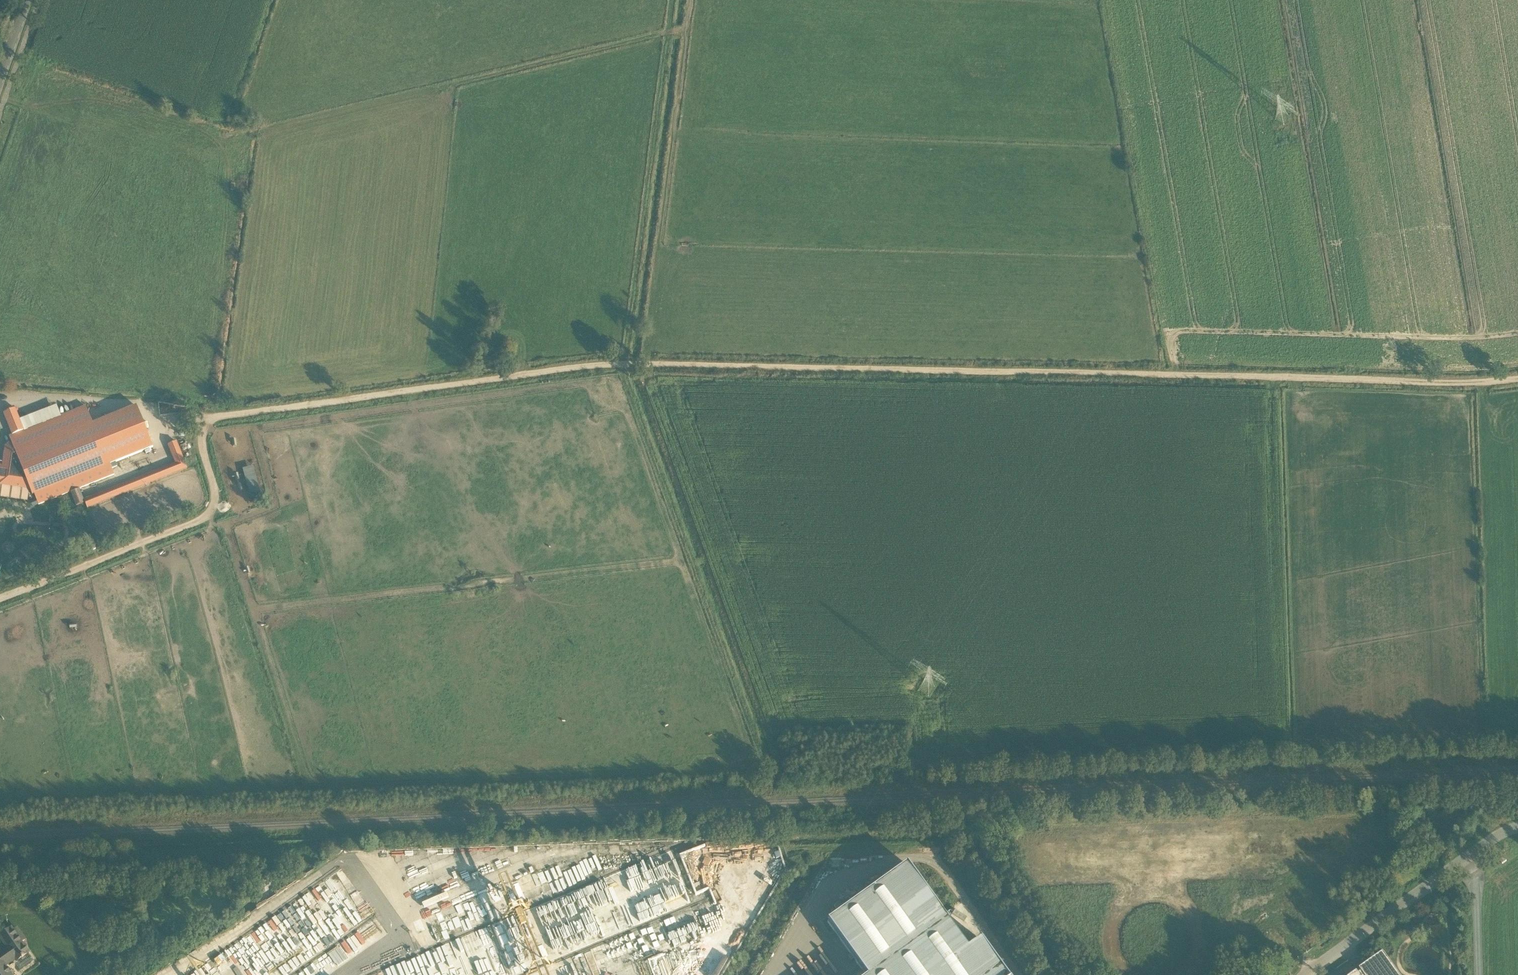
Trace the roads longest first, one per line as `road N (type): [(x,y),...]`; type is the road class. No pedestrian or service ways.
road 1 (track): [(0,600),(208,516),(216,486),(205,455),(207,430),(216,416),(247,411),(607,365),(1517,377)]
road 2 (unclassified): [(1307,974),(1453,866),(1517,828)]
road 3 (track): [(689,0),(675,128)]

